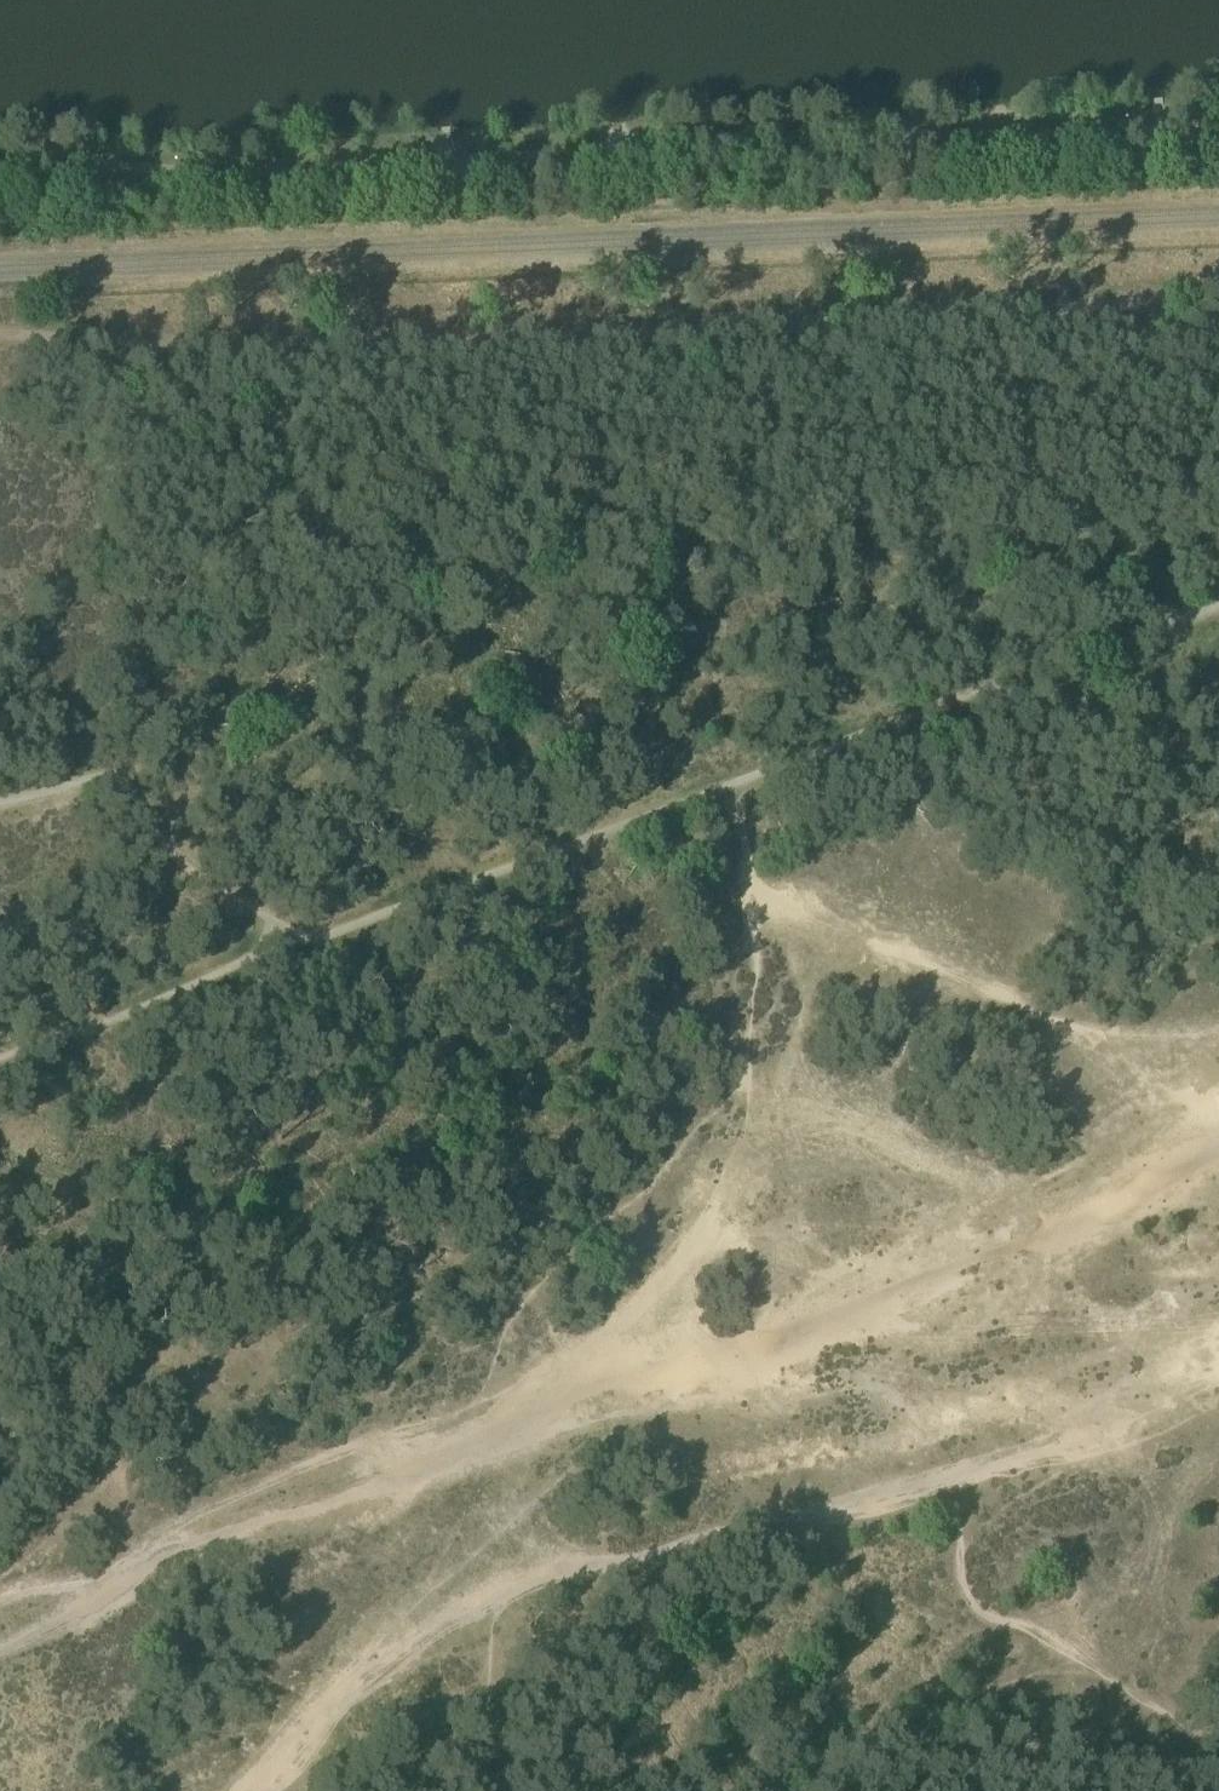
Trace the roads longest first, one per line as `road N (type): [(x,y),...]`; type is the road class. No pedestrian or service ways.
road 1 (track): [(1218,278),(719,312),(641,334),(418,327),(354,344),(257,351),(0,335)]
road 2 (track): [(0,1650),(196,1540),(528,1417)]

